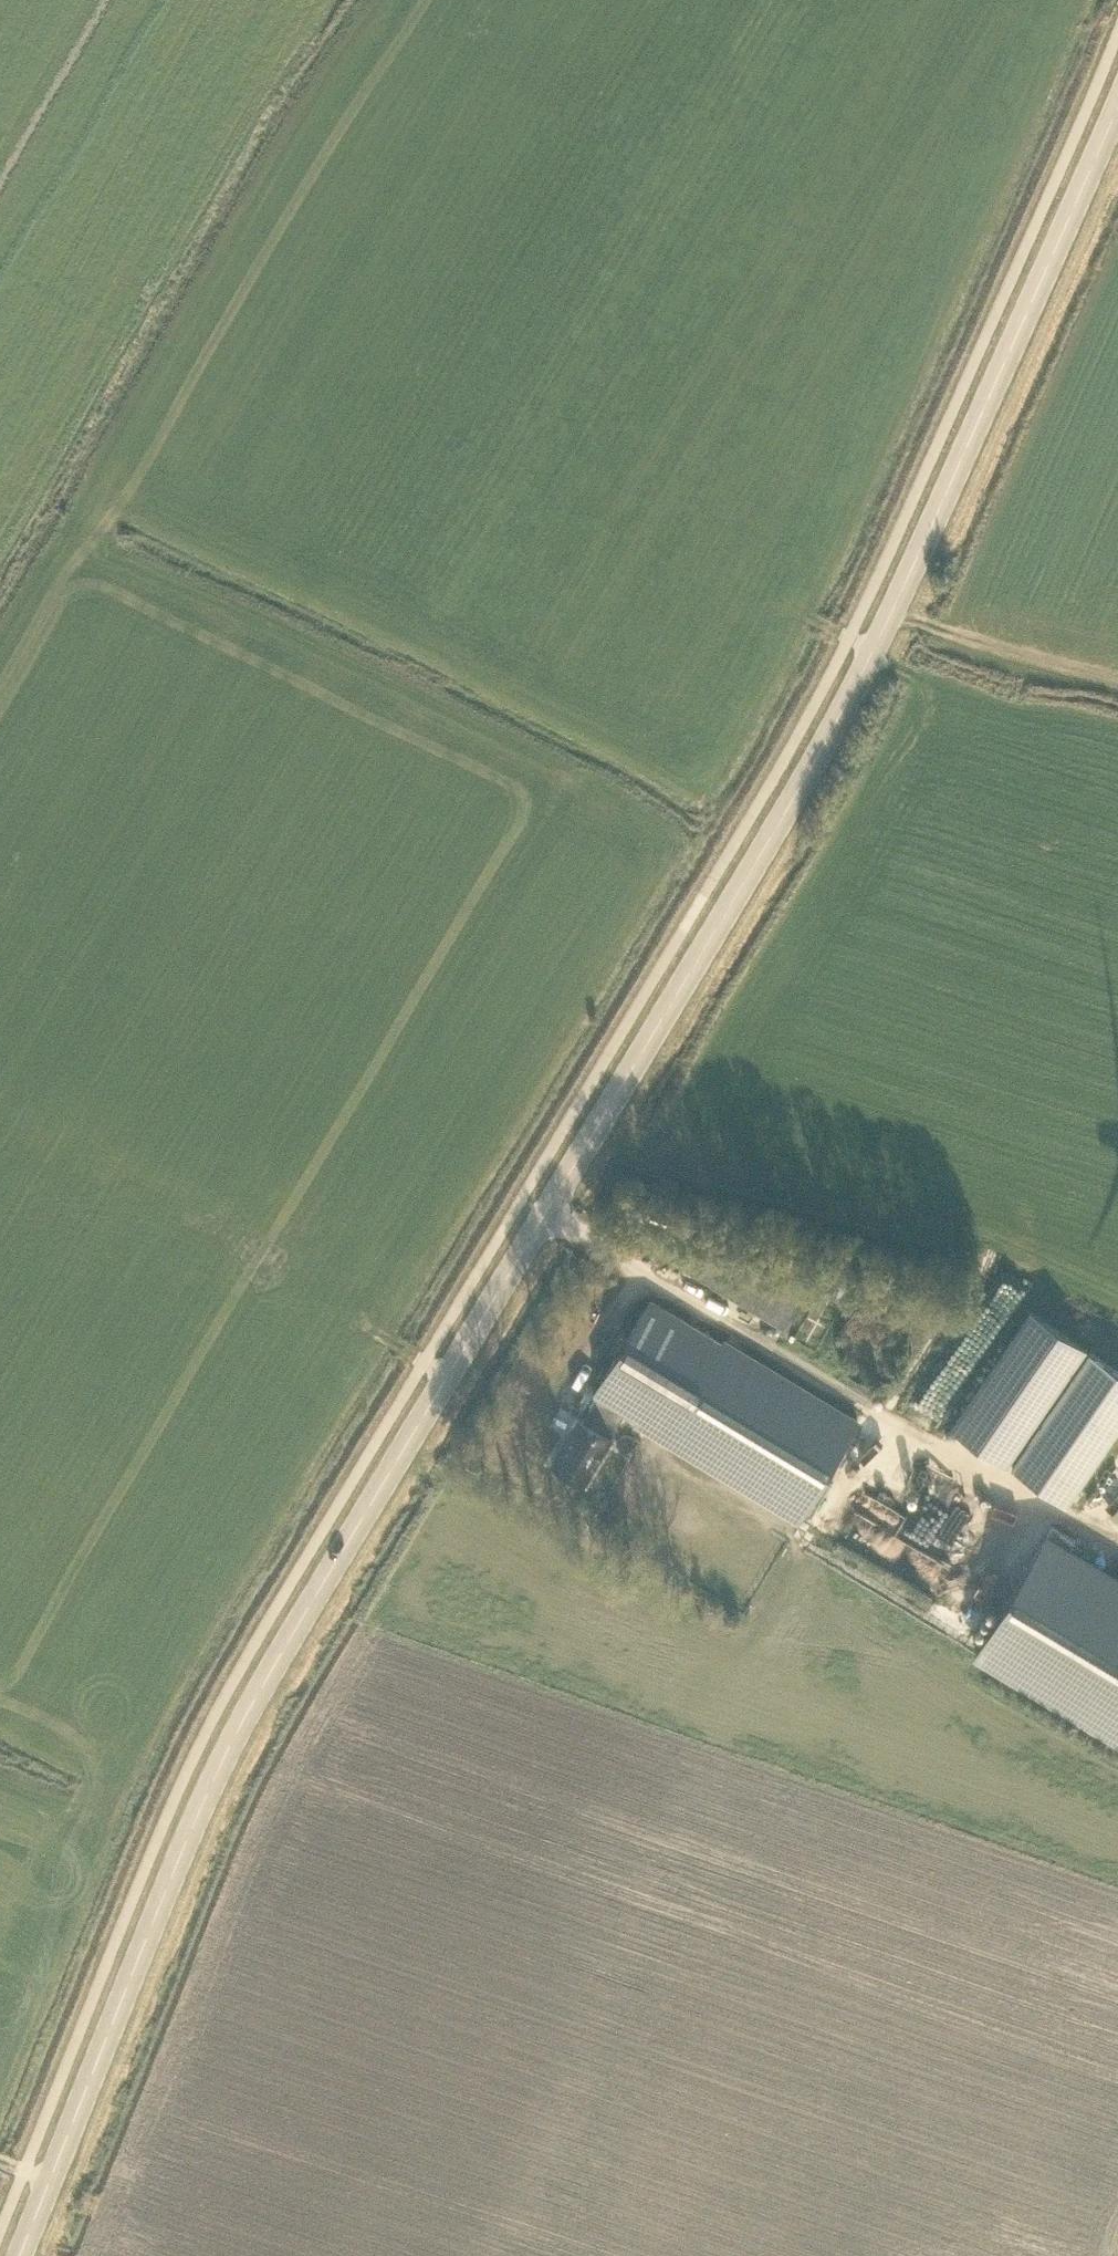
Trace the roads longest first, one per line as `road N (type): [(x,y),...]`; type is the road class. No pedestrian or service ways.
road 1 (secondary): [(20,2255),(224,1757),(855,686),(1117,102)]

